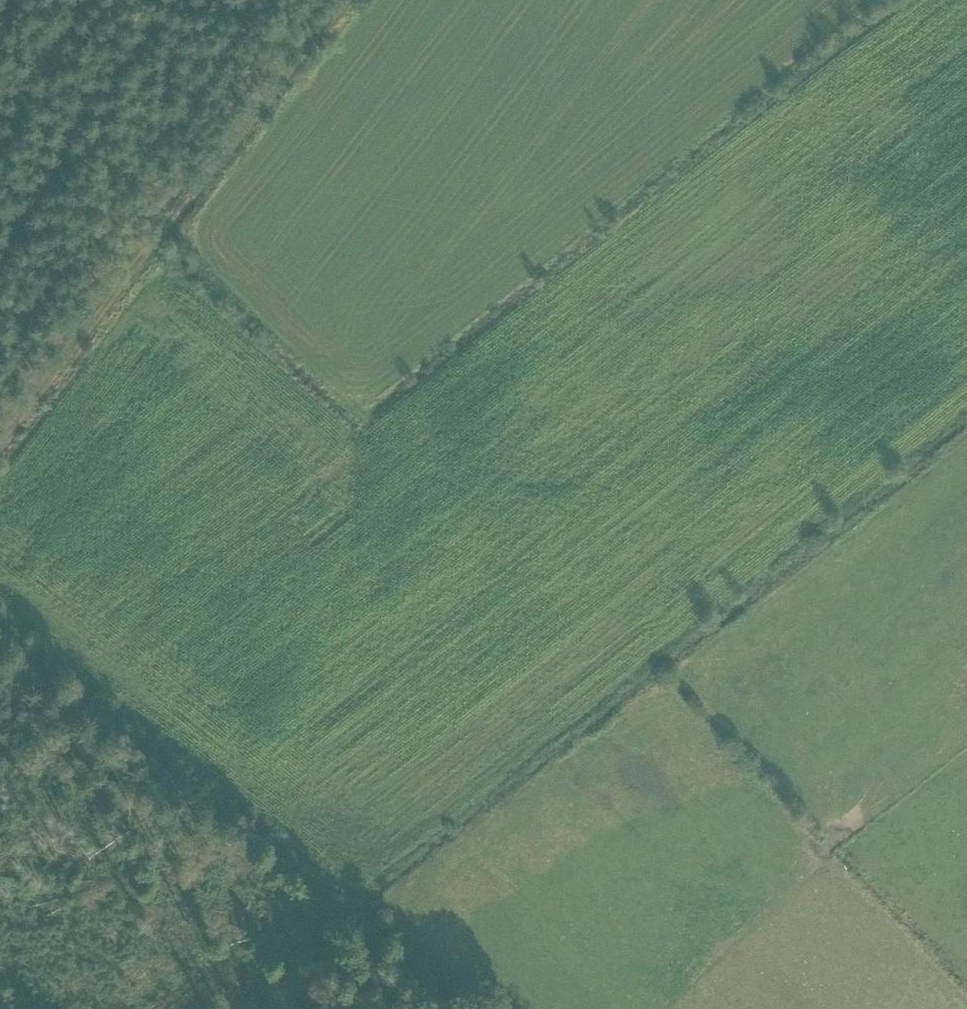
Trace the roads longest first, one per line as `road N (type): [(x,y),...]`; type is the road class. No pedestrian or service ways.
road 1 (track): [(0,646),(454,1008)]
road 2 (track): [(322,0),(0,417)]

